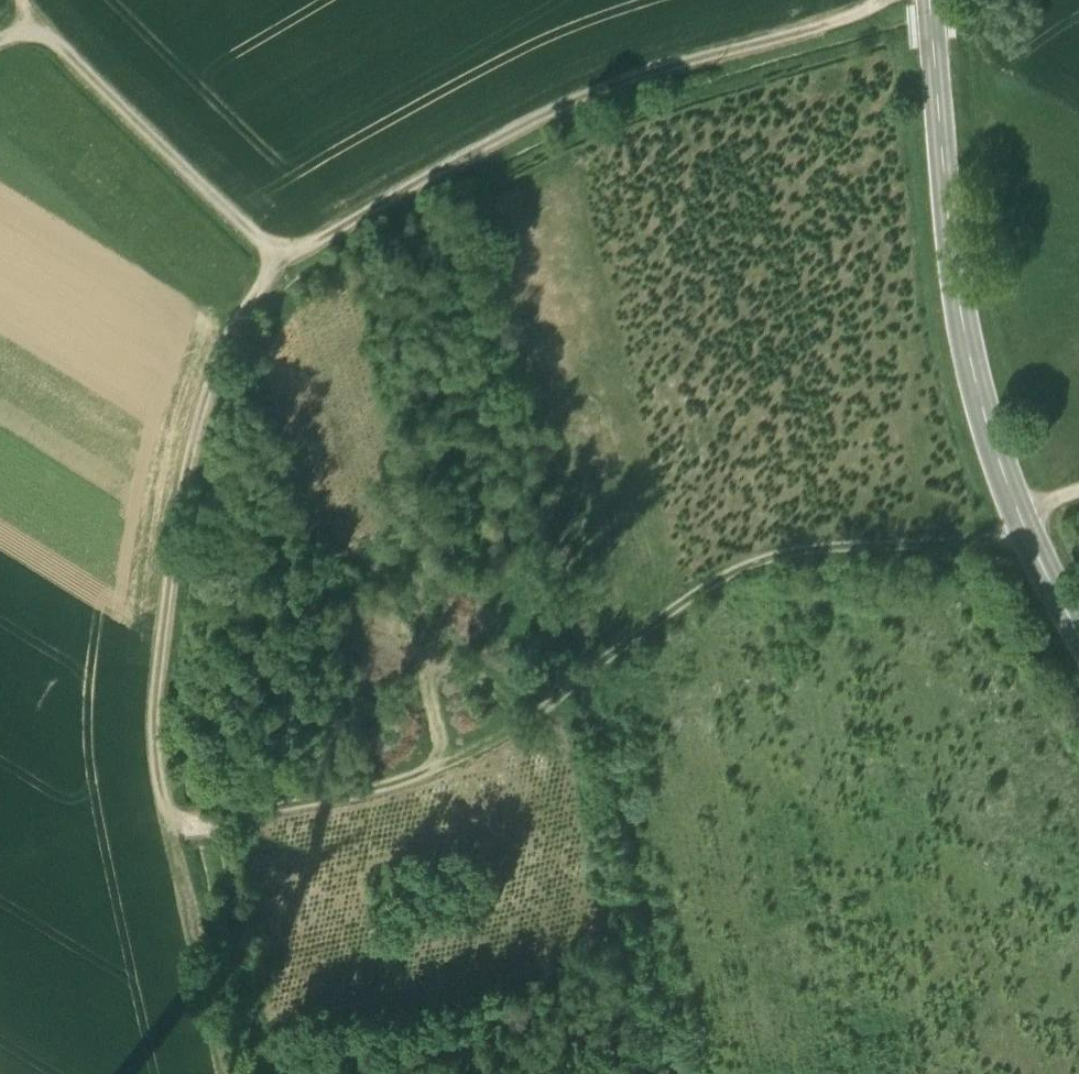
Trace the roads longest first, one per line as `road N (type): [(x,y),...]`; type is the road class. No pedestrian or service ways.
road 1 (track): [(1025,533),(755,567),(697,596),(508,729),(421,776),(234,819),(191,826),(169,816),(157,736),(188,477),(209,392),(241,315),(285,258),(404,188),(616,83),(813,31),(887,0)]
road 2 (secondary): [(1078,635),(1025,533),(988,429),(959,302),(932,0)]
road 3 (track): [(285,258),(37,25),(21,0)]
road 4 (track): [(178,820),(176,845),(231,1073)]
road 5 (track): [(271,1073),(220,822)]

